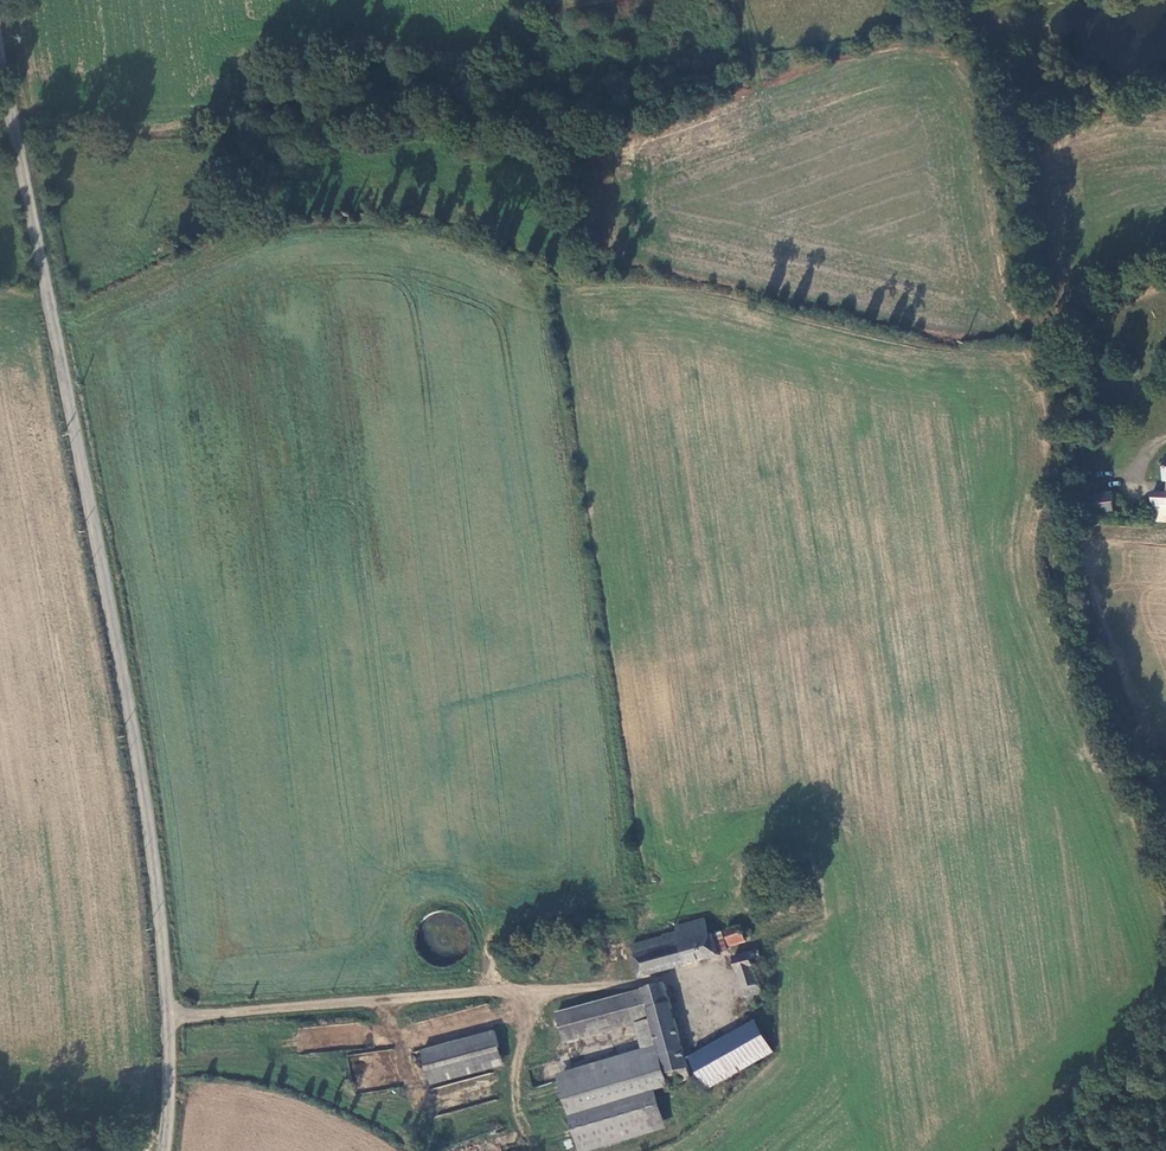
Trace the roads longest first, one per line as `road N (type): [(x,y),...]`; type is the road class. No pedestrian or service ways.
road 1 (unclassified): [(0,91),(137,759),(168,1016),(164,1150)]

